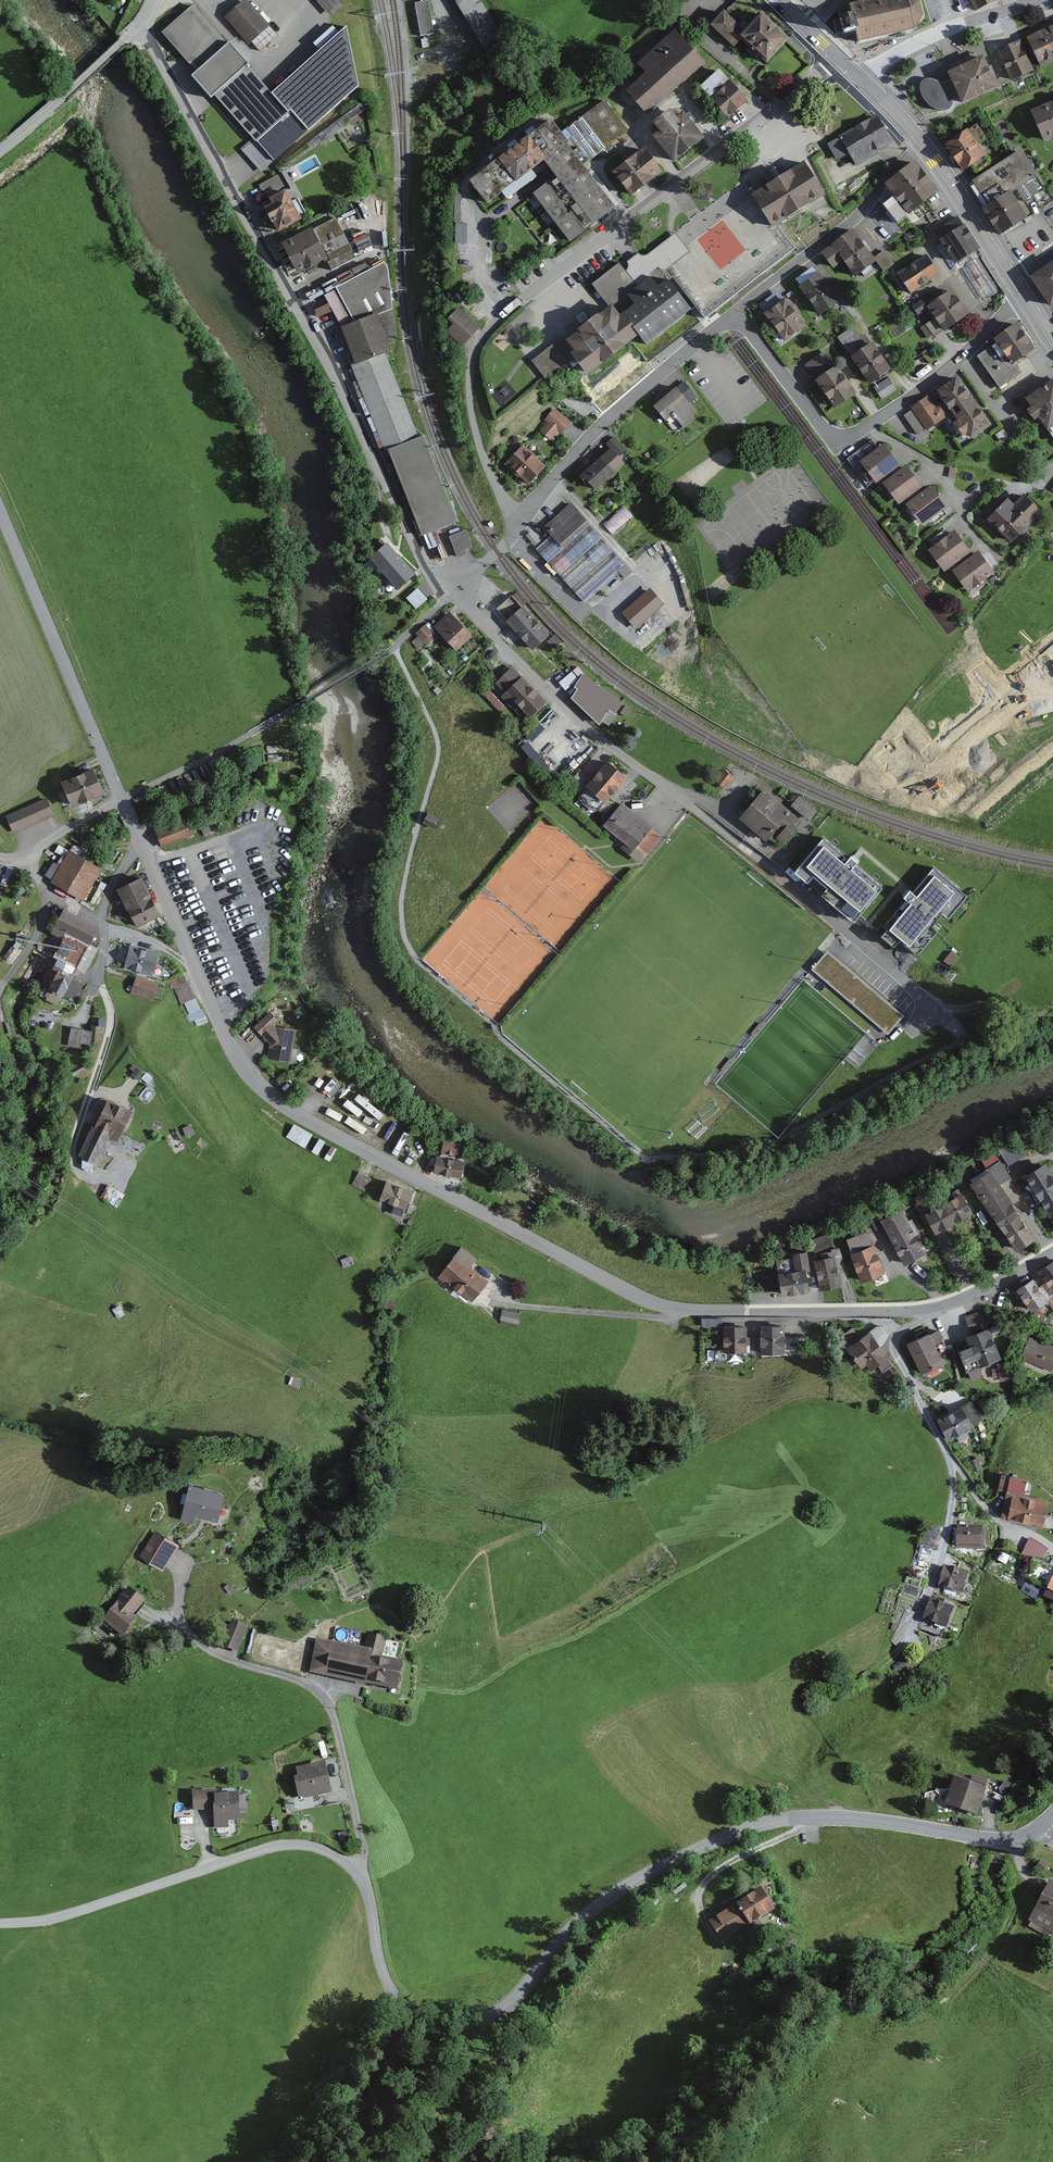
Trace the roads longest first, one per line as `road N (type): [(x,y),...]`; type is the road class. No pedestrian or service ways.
road 1 (unclassified): [(1052,1815),(1014,1840),(817,1819),(714,1841),(660,1870),(503,2002),(452,2017),(407,2006),(393,1992),(366,1889),(354,1871),(316,1848),(261,1851),(73,1913),(0,1923)]
road 2 (unclassified): [(1052,1249),(937,1305),(710,1310),(647,1302),(268,1094),(229,1049),(130,823)]
road 3 (residential): [(521,522),(496,486),(470,411),(477,346),(496,319),(836,57)]
road 4 (residential): [(141,28),(345,398),(421,558),(452,591)]
road 5 (residential): [(1023,298),(944,370),(850,436),(833,436),(800,402),(737,313)]
road 6 (unclassified): [(127,814),(0,516)]
road 7 (residential): [(923,147),(858,215),(737,313)]
road 8 (track): [(557,2008),(418,2104),(373,2161)]
road 9 (unclassified): [(861,80),(940,31),(1038,0)]
road 10 (track): [(715,1945),(695,1902),(713,1866),(795,1834),(806,1820)]
road 11 (residential): [(141,28),(0,150)]
road 12 (secondary): [(923,147),(1023,298)]
road 13 (residential): [(1052,654),(945,745)]

